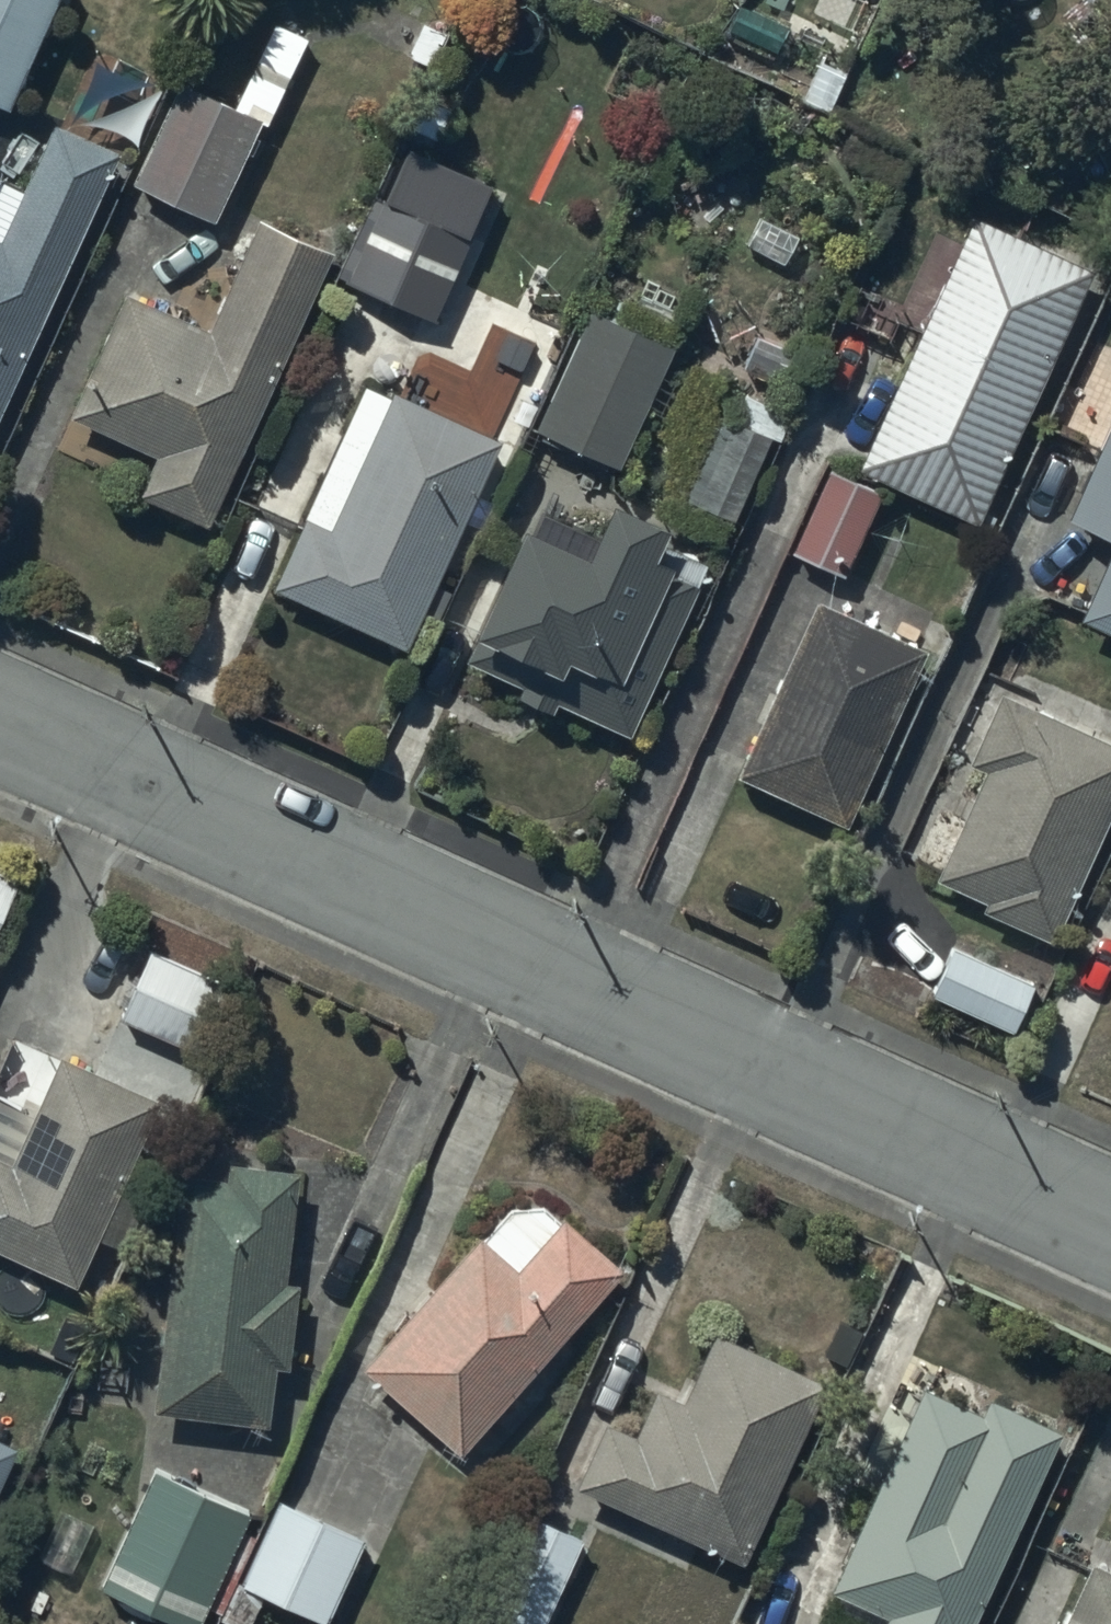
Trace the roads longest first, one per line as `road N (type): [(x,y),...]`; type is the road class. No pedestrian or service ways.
road 1 (tertiary): [(0,722),(1110,1229)]

